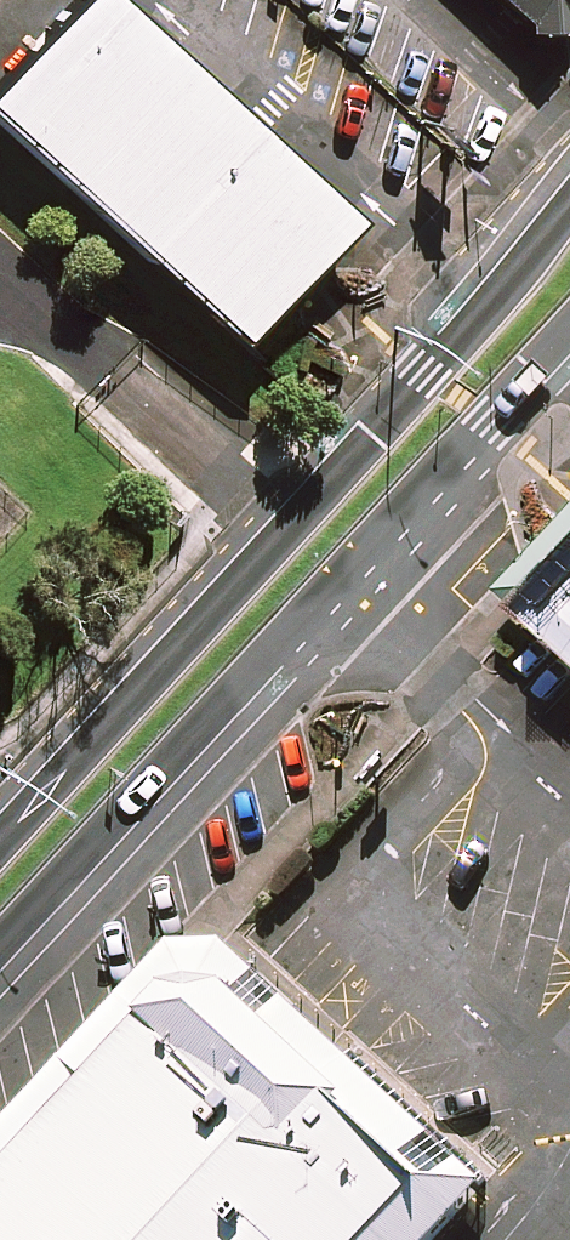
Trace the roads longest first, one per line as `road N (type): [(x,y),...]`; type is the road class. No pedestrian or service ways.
road 1 (secondary): [(0,836),(490,305),(569,207)]
road 2 (secondary): [(569,327),(0,945)]

